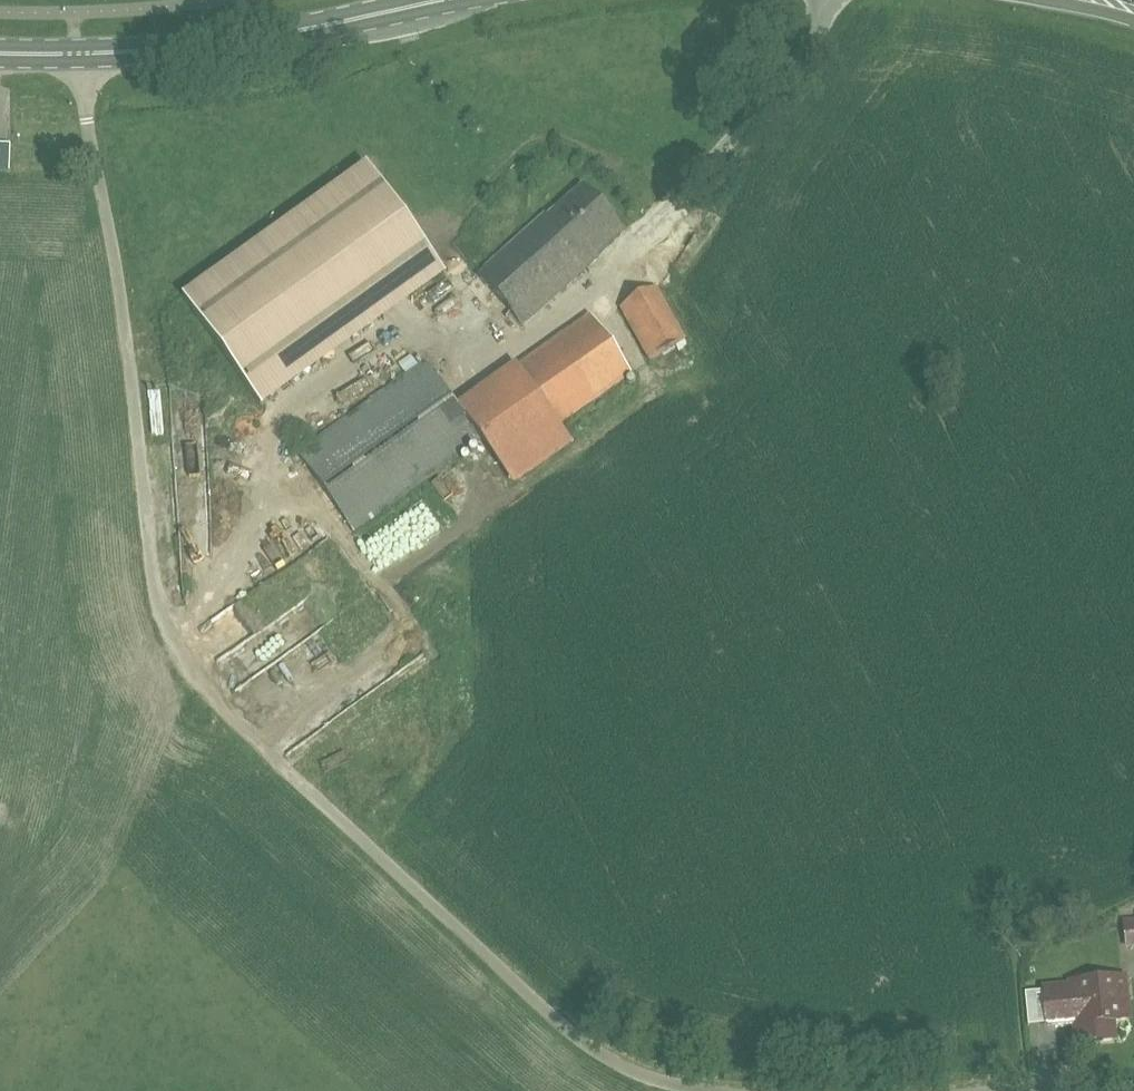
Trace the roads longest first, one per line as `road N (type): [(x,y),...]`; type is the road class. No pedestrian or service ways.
road 1 (unclassified): [(720,1090),(633,1071),(584,1044),(224,712),(168,635),(158,611),(122,299),(80,55)]
road 2 (secondary): [(80,55),(254,43),(441,0)]
road 3 (track): [(277,416),(262,432),(291,586),(260,625),(189,669)]

